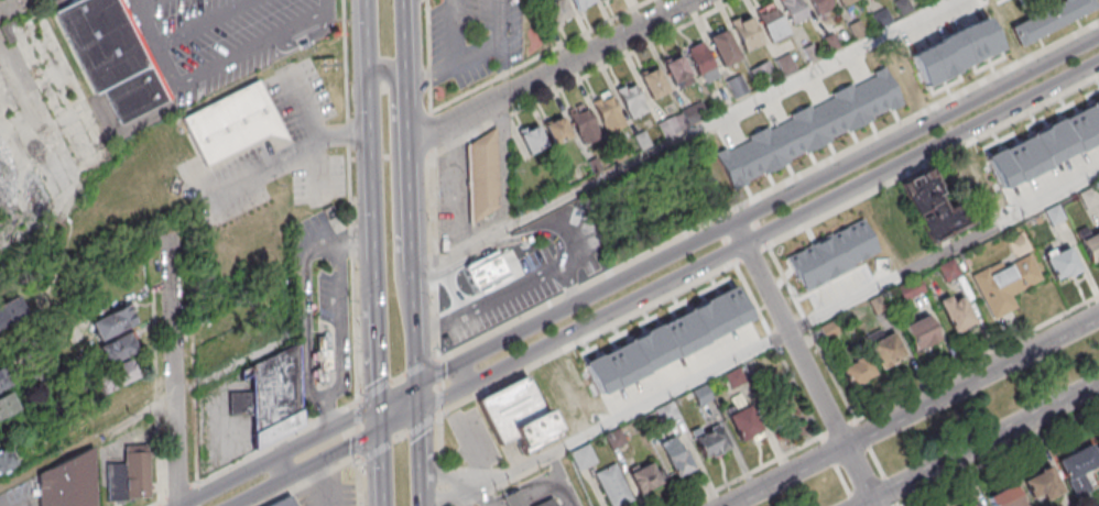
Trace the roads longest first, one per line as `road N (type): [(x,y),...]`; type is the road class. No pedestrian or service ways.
road 1 (residential): [(420,414),(1098,63)]
road 2 (residential): [(1098,36),(459,365)]
road 3 (tertiary): [(1098,316),(728,505)]
road 4 (residential): [(695,0),(410,143)]
road 5 (residential): [(877,505),(736,221)]
road 6 (secondary): [(417,337),(402,280),(393,77),(371,70)]
road 7 (residential): [(183,505),(172,234)]
road 8 (tertiary): [(861,505),(1098,383)]
road 9 (secondary): [(371,70),(379,306)]
road 10 (residential): [(383,404),(184,505)]
road 11 (secondary): [(415,271),(407,99)]
road 12 (residential): [(234,505),(384,431)]

